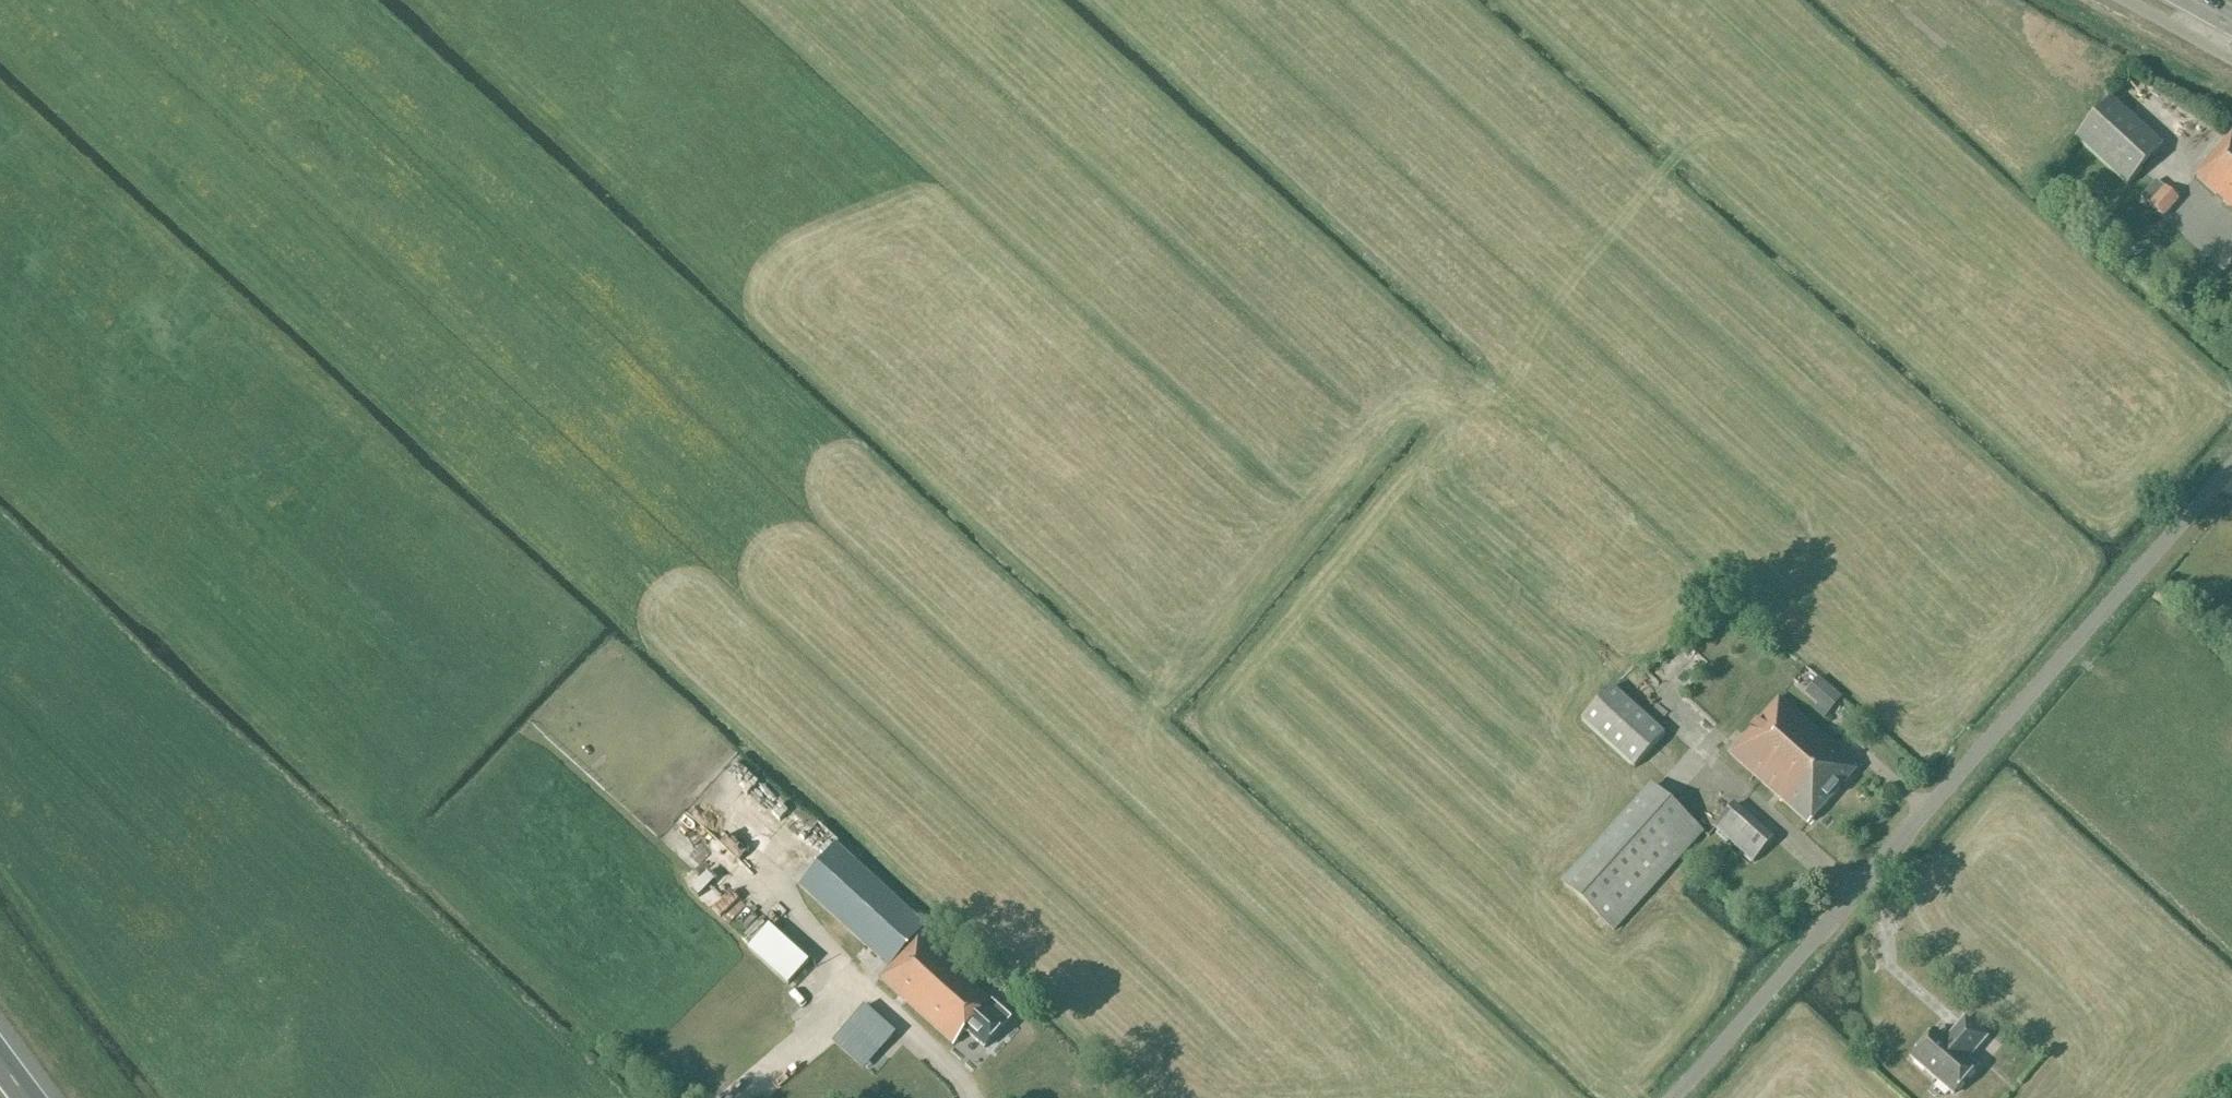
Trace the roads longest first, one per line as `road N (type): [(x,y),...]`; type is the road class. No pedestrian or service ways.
road 1 (unclassified): [(1676,1097),(2231,469)]

